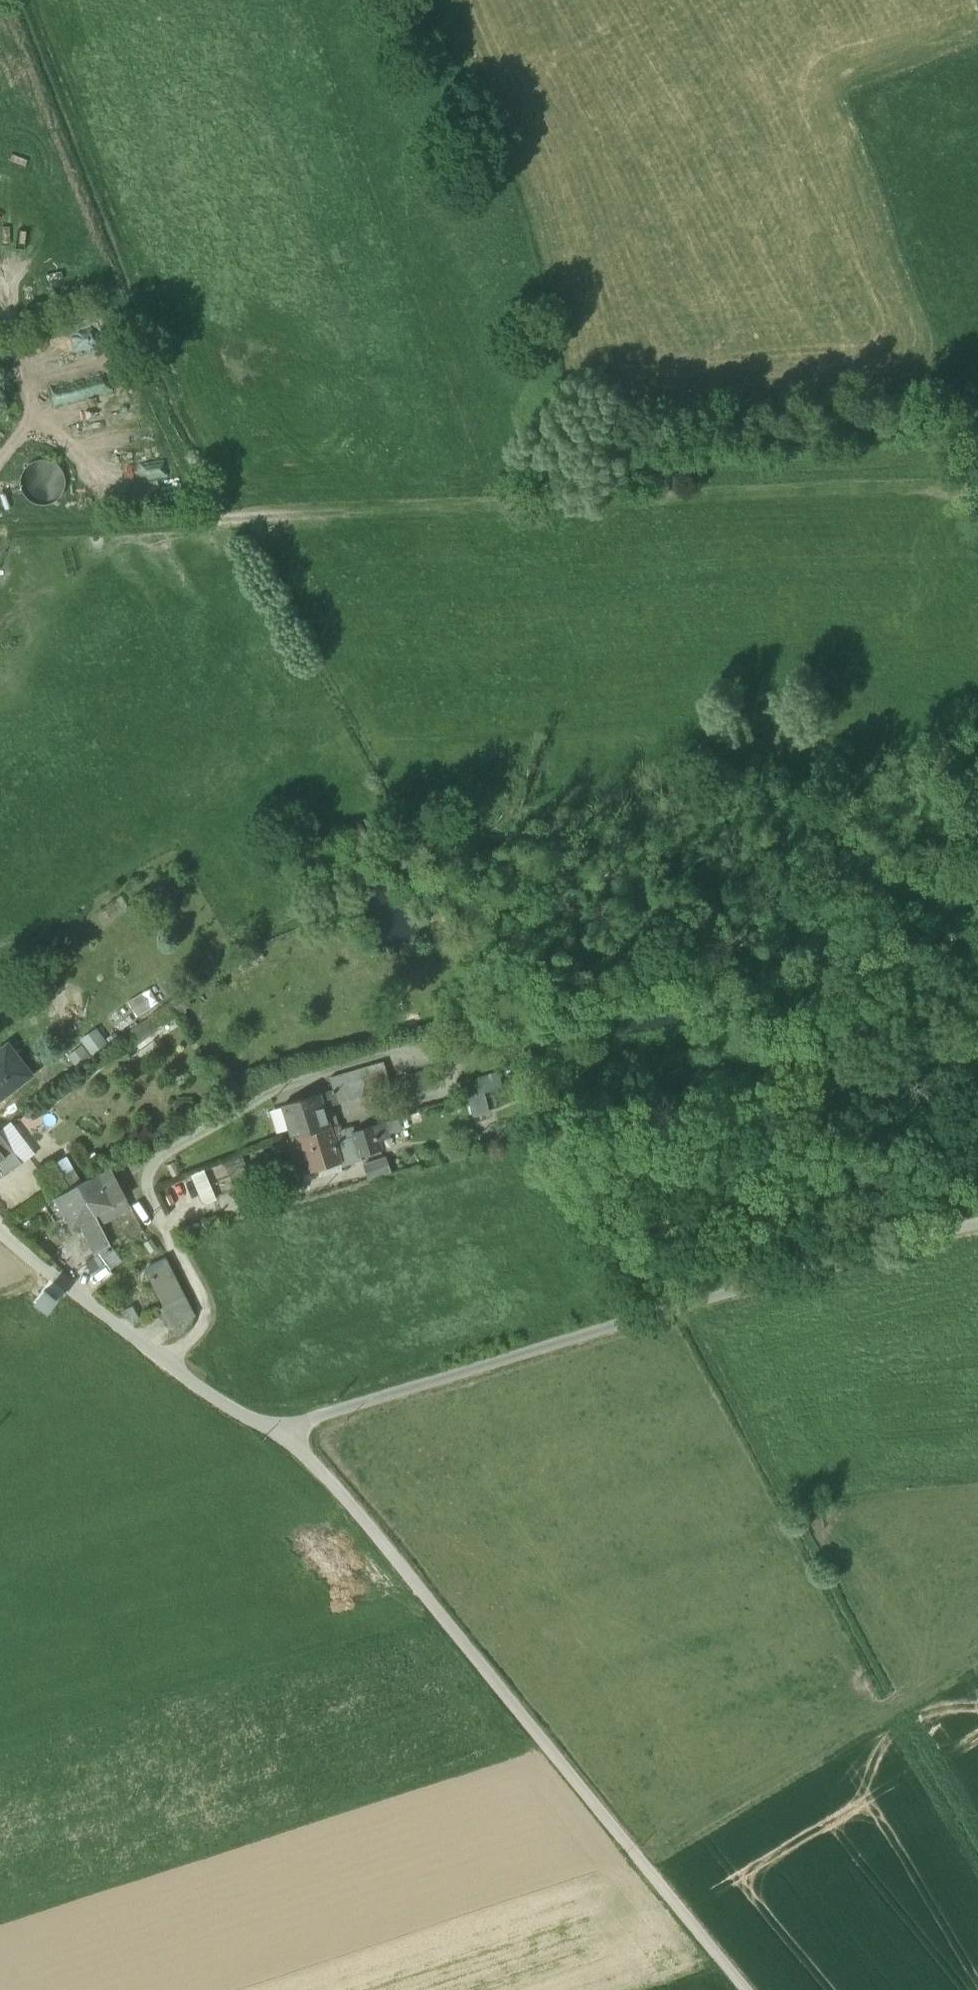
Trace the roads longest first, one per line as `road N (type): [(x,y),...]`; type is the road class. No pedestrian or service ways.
road 1 (unclassified): [(977,1221),(273,1434)]
road 2 (unclassified): [(742,1989),(345,1506),(273,1434)]
road 3 (unclassified): [(273,1434),(0,1230)]

